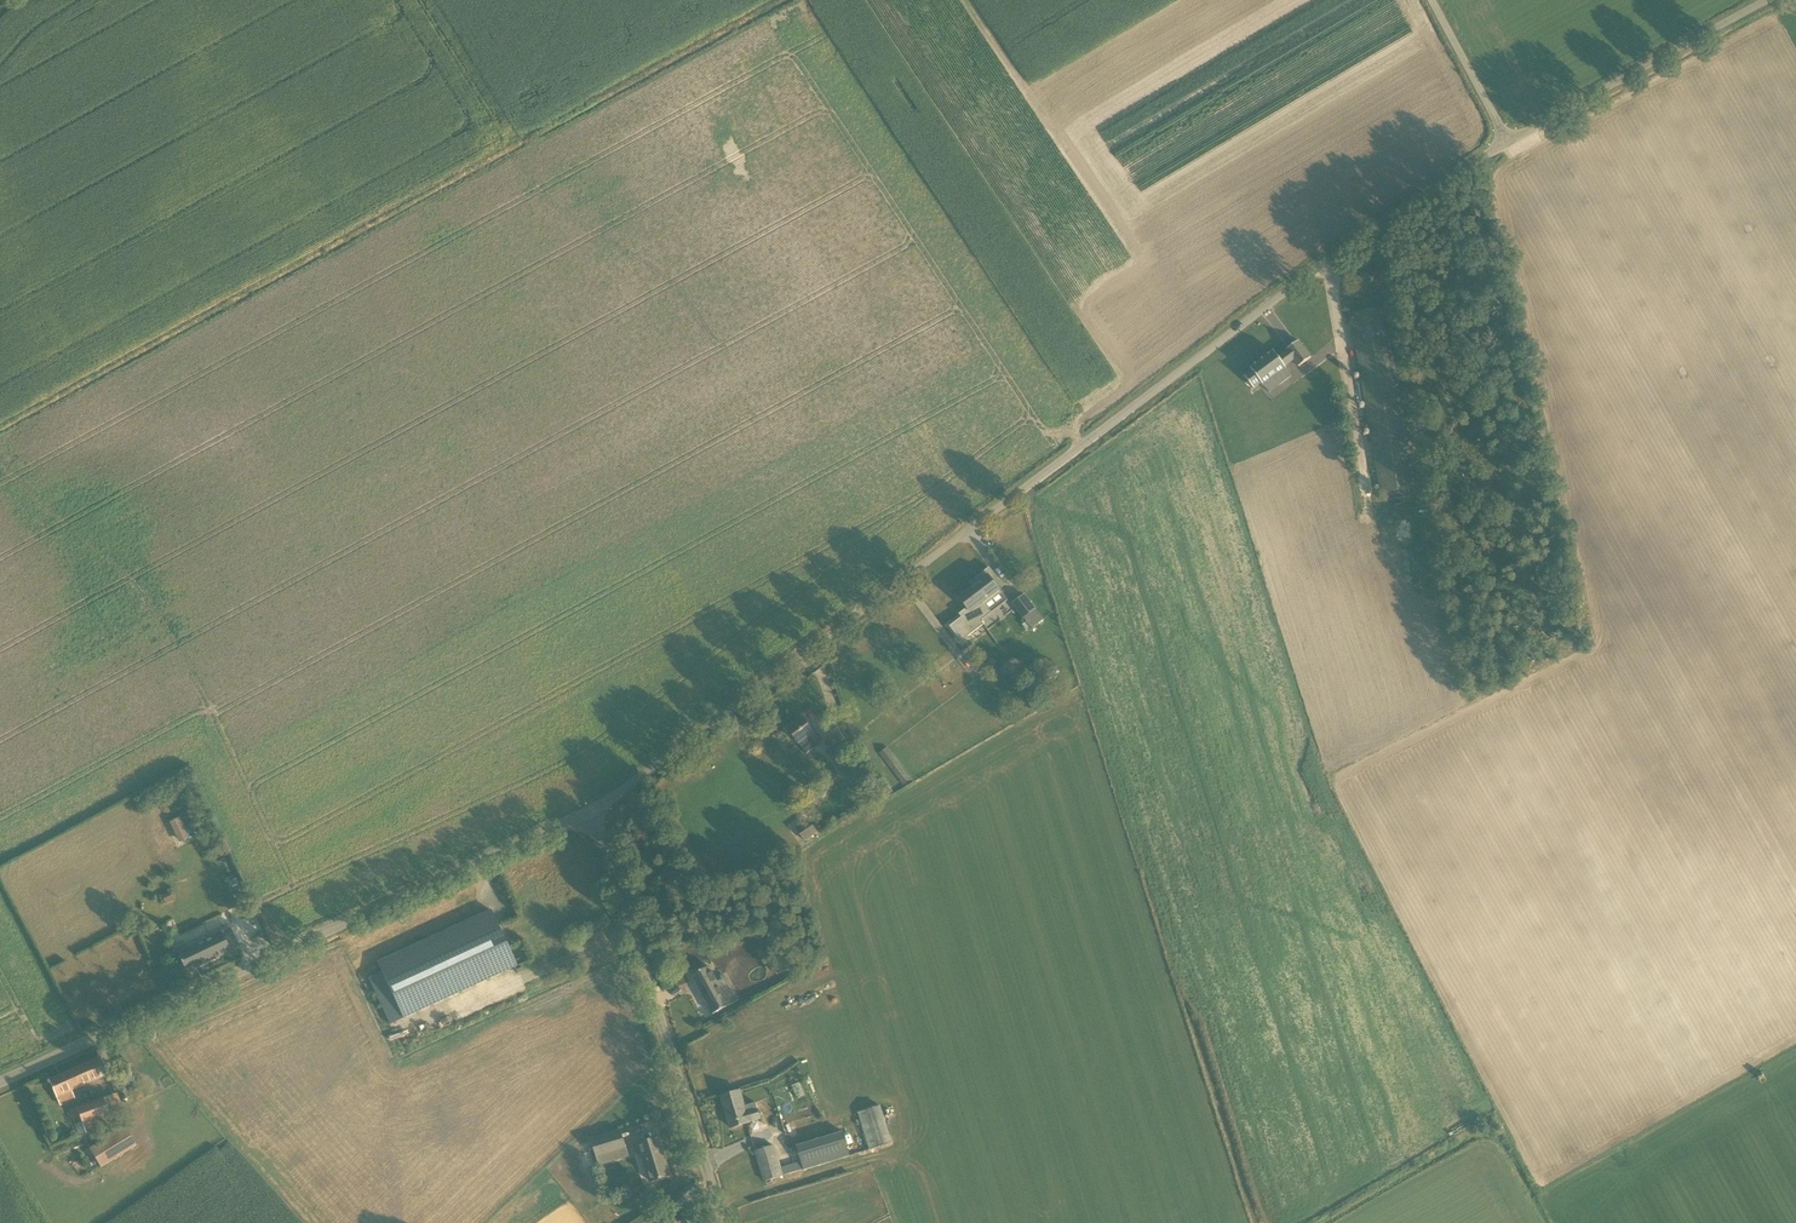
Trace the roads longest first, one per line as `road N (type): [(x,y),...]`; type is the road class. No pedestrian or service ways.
road 1 (unclassified): [(588,817),(1386,228),(1511,149)]
road 2 (unclassified): [(0,1087),(588,817)]
road 3 (unclassified): [(723,1222),(621,888),(588,817)]
road 4 (unclassified): [(1511,149),(1762,0)]
road 5 (unclassified): [(1511,149),(1429,0)]

